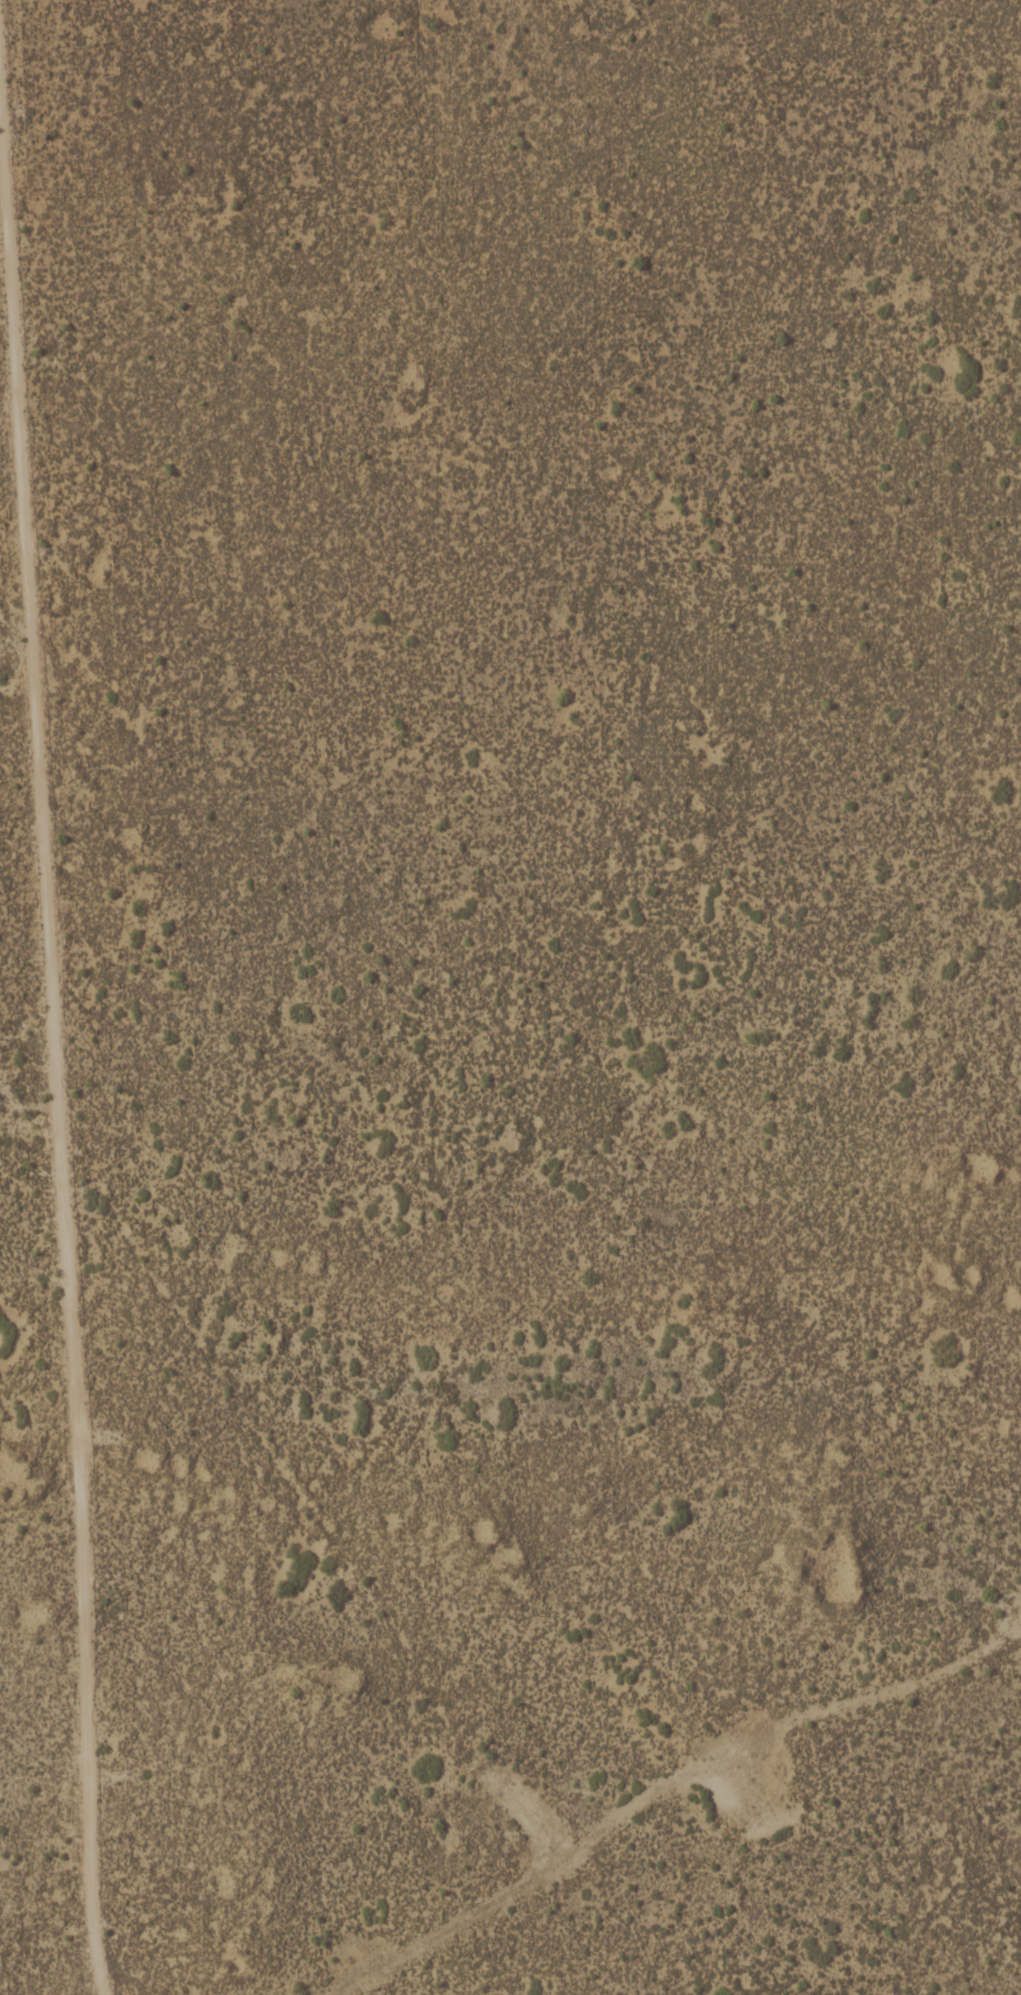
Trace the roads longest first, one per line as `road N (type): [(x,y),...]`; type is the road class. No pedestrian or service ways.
road 1 (residential): [(103,1994),(0,192)]

